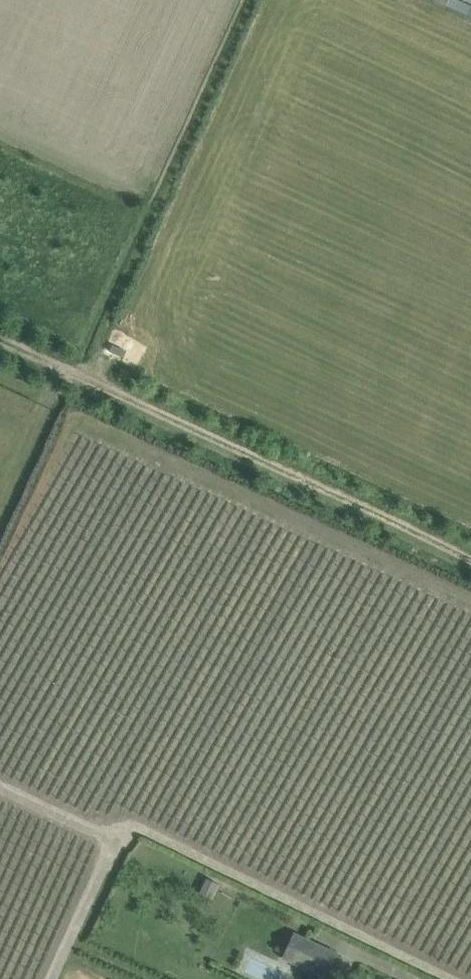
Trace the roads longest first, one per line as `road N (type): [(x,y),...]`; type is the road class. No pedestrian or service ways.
road 1 (track): [(470,557),(0,339)]

